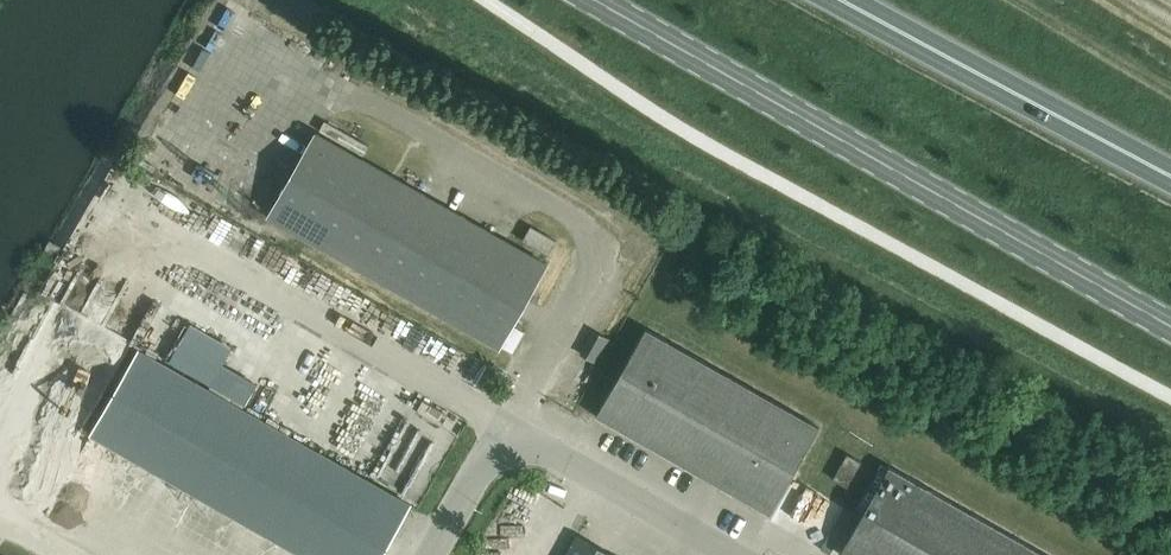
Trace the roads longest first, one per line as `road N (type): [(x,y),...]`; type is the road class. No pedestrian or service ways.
road 1 (secondary): [(1170,327),(593,0)]
road 2 (unclassified): [(733,554),(521,434),(451,554)]
road 3 (trunk): [(1170,175),(851,0)]

